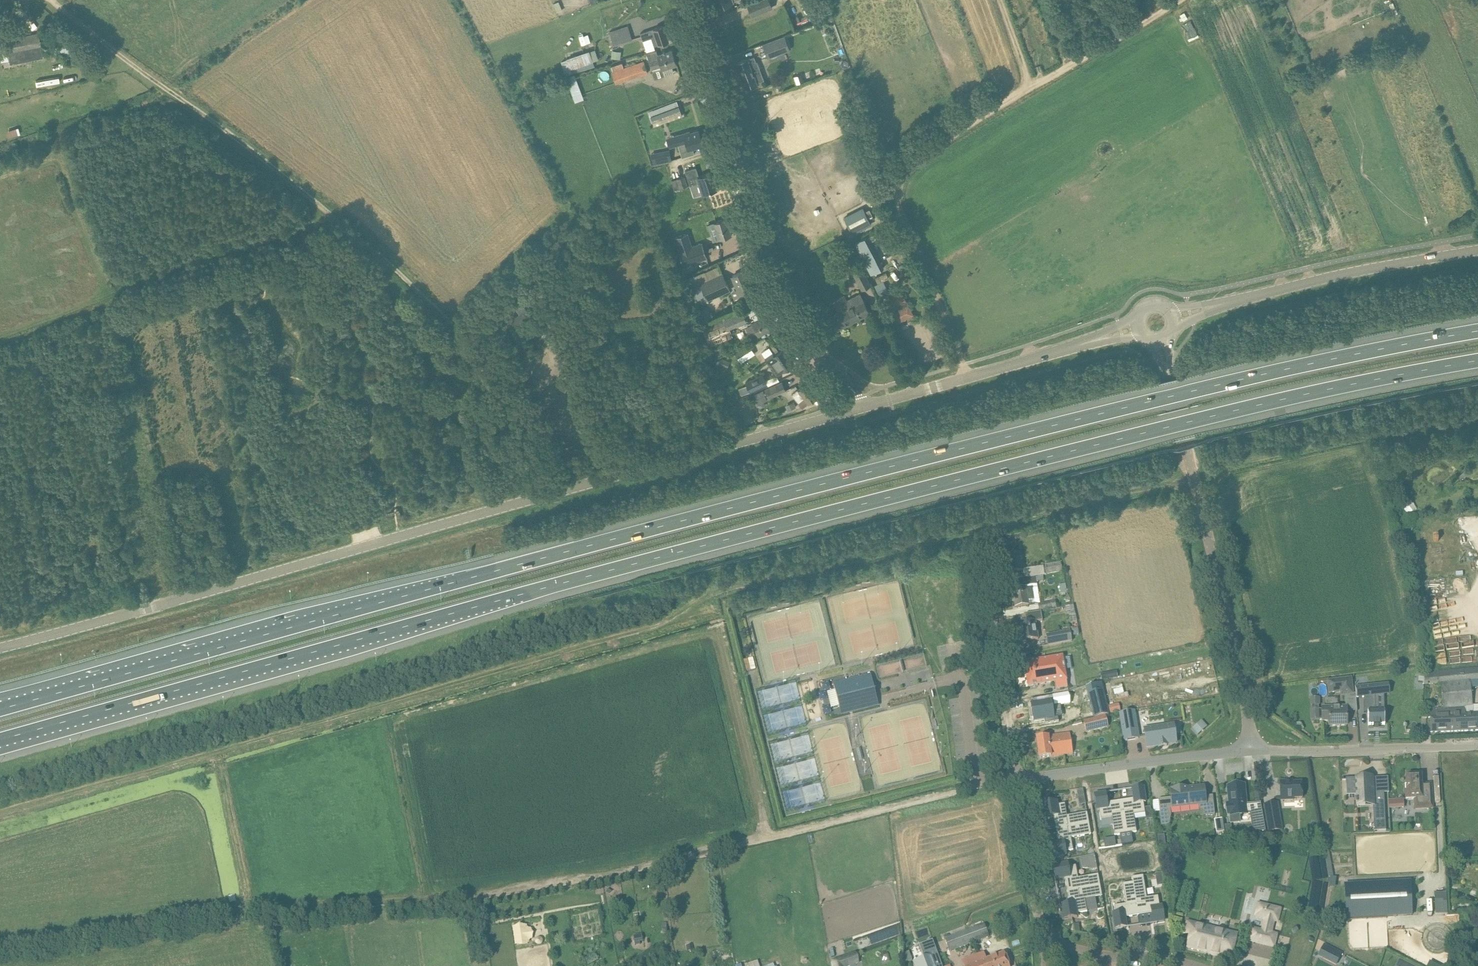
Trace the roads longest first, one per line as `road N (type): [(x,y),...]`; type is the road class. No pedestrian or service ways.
road 1 (motorway): [(0,741),(789,523),(1153,431),(1477,362)]
road 2 (motorway): [(1477,330),(1200,388),(676,522),(10,707)]
road 3 (track): [(969,788),(507,889),(157,921),(0,945)]
road 4 (unclassified): [(857,409),(0,648)]
road 5 (track): [(555,493),(478,354),(233,139),(47,0)]
road 6 (unclassified): [(857,409),(841,367),(816,349),(781,298),(686,0)]
road 7 (track): [(963,365),(897,192),(919,158),(1031,88)]
road 8 (residential): [(1254,750),(1241,659),(1190,463)]
road 9 (unclassified): [(1231,302),(1477,249)]
road 10 (residential): [(1019,780),(981,532)]
road 11 (unclassified): [(1095,339),(857,409)]
road 12 (residential): [(1019,780),(1254,750)]
road 13 (residential): [(1254,750),(1477,747)]
road 14 (track): [(329,217),(128,295)]
road 15 (track): [(1031,88),(1182,0)]
road 16 (residential): [(1040,924),(1019,780)]

